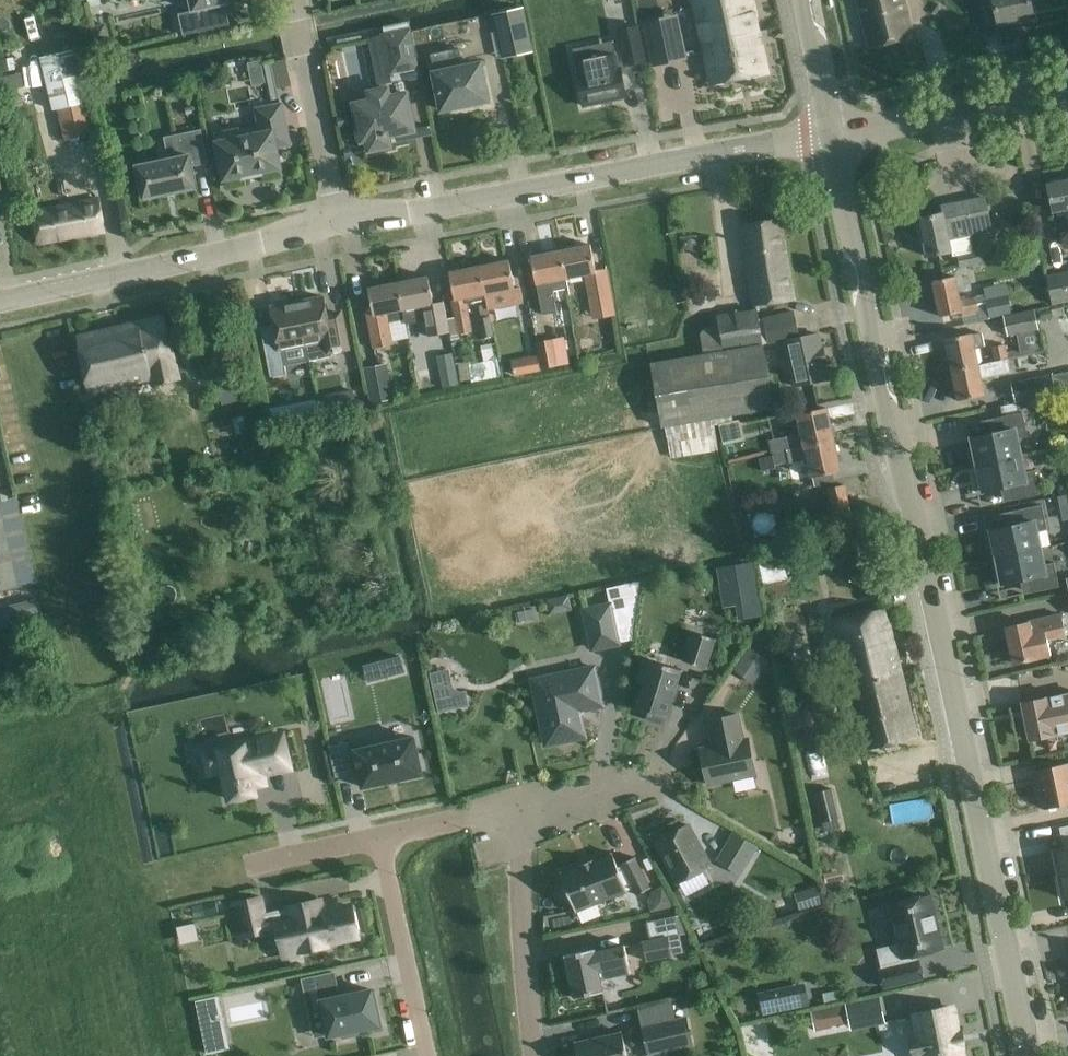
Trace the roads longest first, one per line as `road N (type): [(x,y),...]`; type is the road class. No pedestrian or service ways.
road 1 (tertiary): [(1032,1055),(831,132)]
road 2 (tertiary): [(338,221),(430,211),(831,132)]
road 3 (tertiary): [(0,300),(338,221)]
road 4 (residential): [(532,1055),(516,807)]
road 5 (residential): [(831,132),(1067,89)]
road 6 (unclassified): [(338,221),(292,0)]
road 7 (residential): [(378,837),(426,1055)]
road 8 (residential): [(516,807),(657,774)]
road 9 (residential): [(516,807),(378,837)]
road 10 (tertiary): [(831,132),(806,0)]
road 11 (residential): [(378,837),(257,864)]

